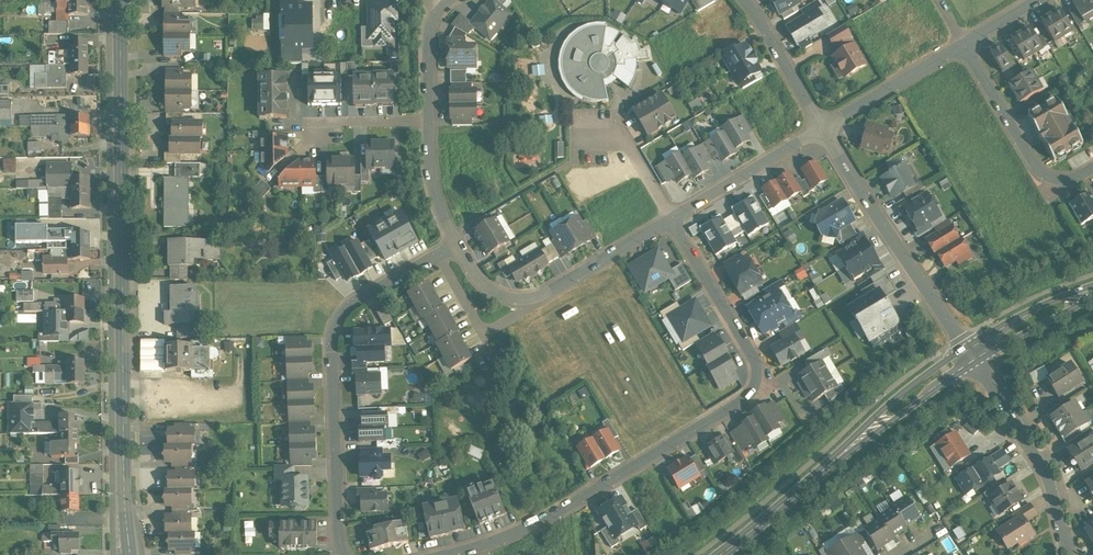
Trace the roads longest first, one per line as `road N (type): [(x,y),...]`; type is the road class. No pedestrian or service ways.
road 1 (primary): [(130,554),(120,0)]
road 2 (residential): [(450,554),(564,511),(749,394),(756,364),(672,219)]
road 3 (residential): [(440,256),(353,302),(337,321),(345,554)]
road 4 (primary): [(973,355),(727,554)]
road 5 (residential): [(973,355),(822,130)]
road 6 (residential): [(973,355),(1053,486),(1070,554)]
road 7 (residential): [(962,46),(1037,168),(1067,181),(1092,168)]
road 8 (residential): [(672,219),(822,130)]
road 9 (residential): [(528,300),(672,219)]
road 10 (residential): [(962,46),(822,130)]
road 11 (residential): [(822,130),(743,0)]
road 12 (primary): [(1092,291),(973,355)]
road 13 (residential): [(453,0),(434,21),(430,44),(431,124)]
road 14 (residential): [(431,124),(434,180),(456,248)]
road 15 (residential): [(431,124),(309,126)]

